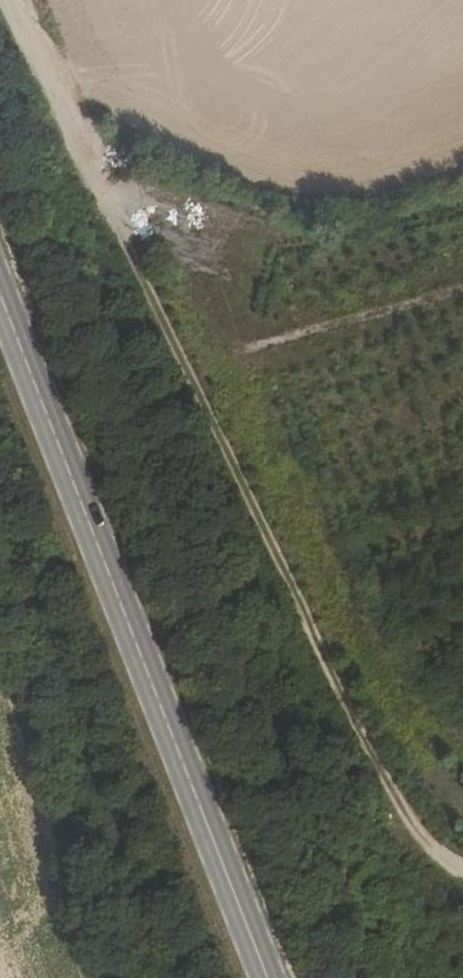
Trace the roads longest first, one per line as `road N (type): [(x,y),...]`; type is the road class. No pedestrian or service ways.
road 1 (track): [(98,185),(398,804),(462,870)]
road 2 (secondary): [(0,289),(270,977)]
road 3 (unclassified): [(98,185),(8,0)]

